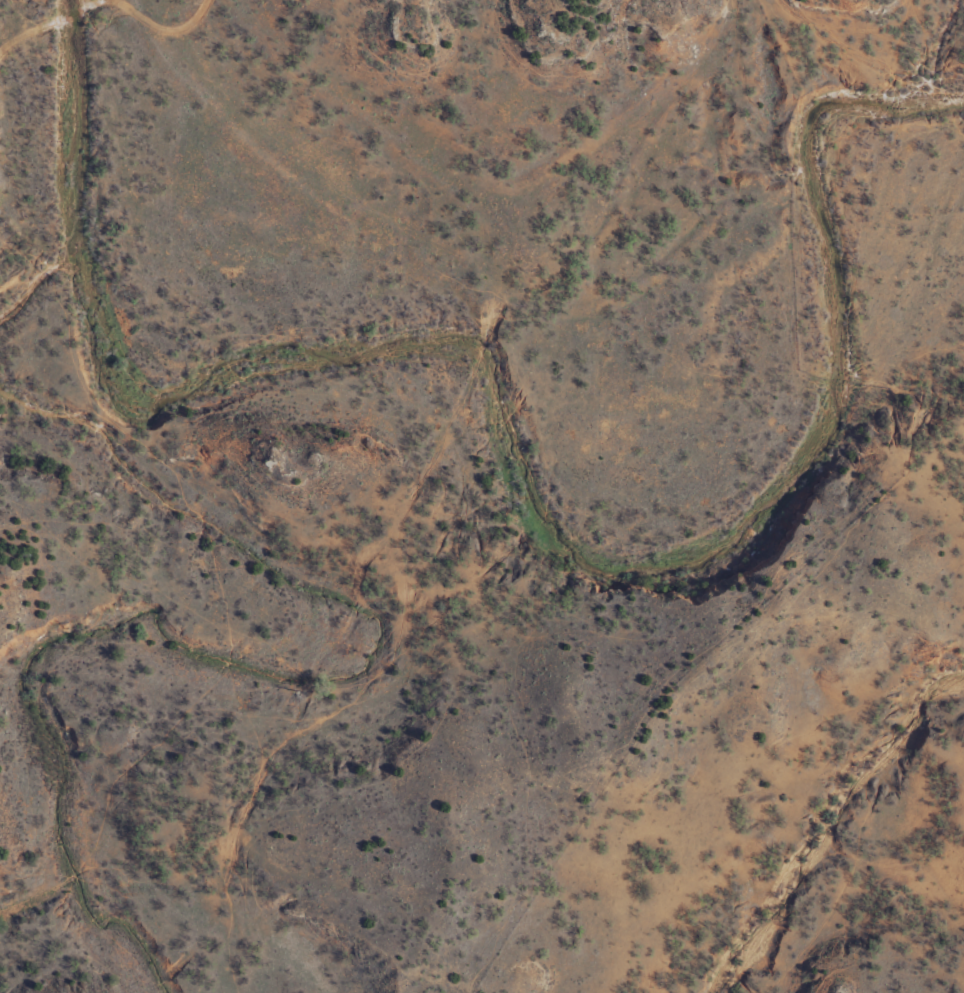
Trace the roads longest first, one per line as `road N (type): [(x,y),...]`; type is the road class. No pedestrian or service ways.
road 1 (residential): [(217,0),(201,18),(92,6),(36,11),(0,33)]

